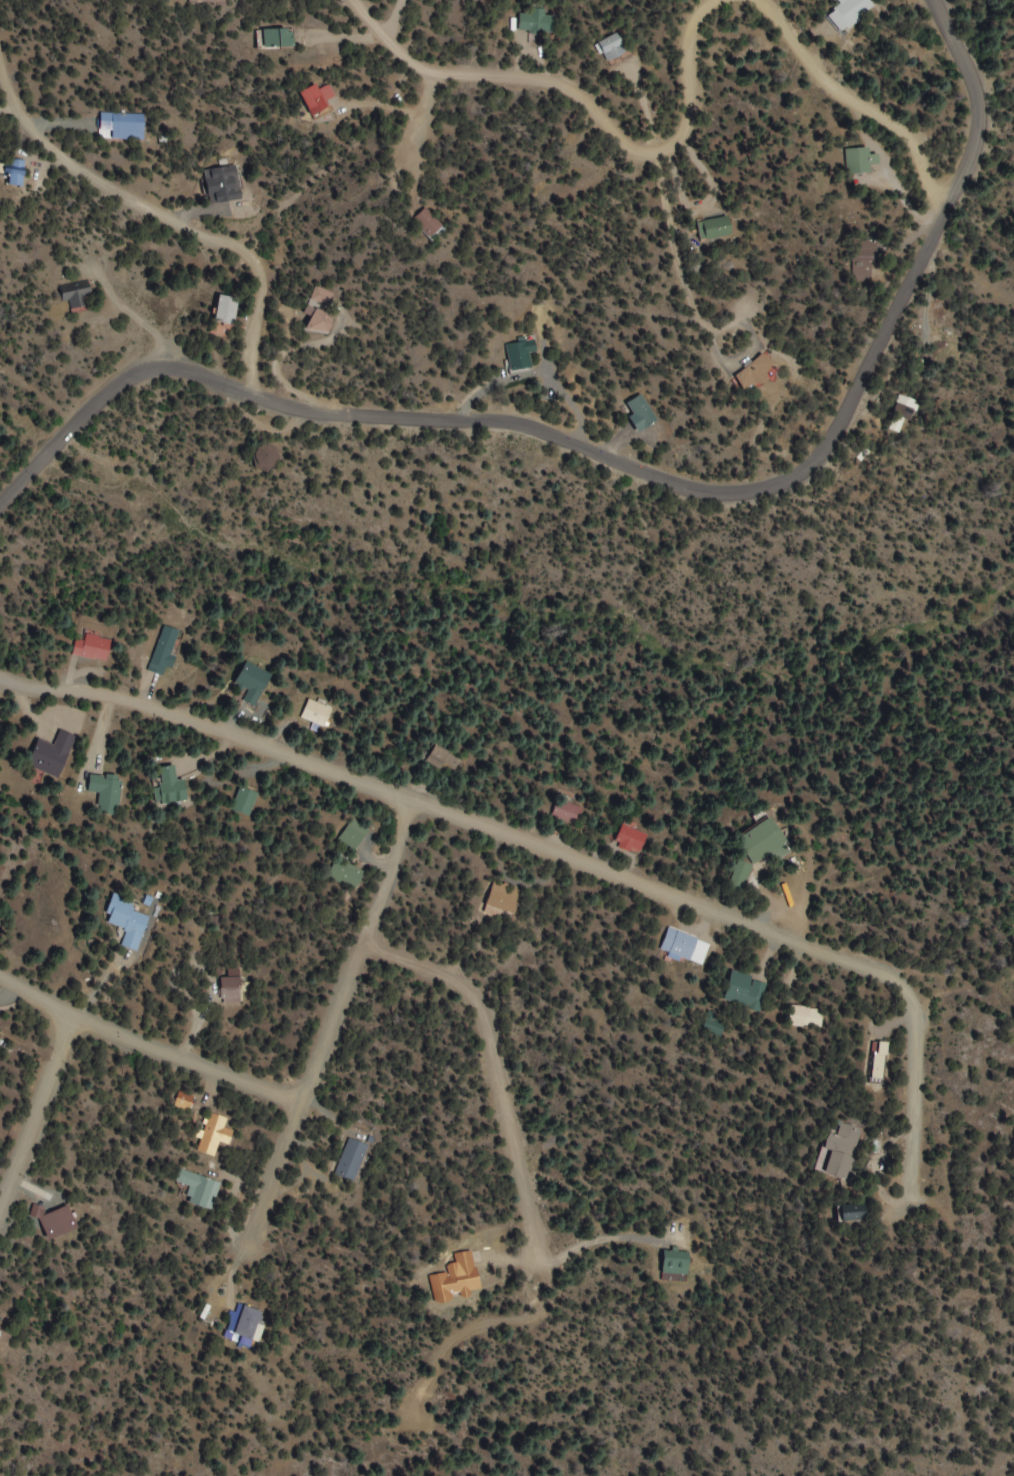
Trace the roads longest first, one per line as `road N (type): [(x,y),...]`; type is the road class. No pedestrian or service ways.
road 1 (tertiary): [(945,0),(974,63),(976,135),(825,460),(781,485),(705,500),(539,424),(306,409),(183,367),(137,375),(0,514)]
road 2 (residential): [(911,1032),(907,1001),(882,974),(204,731),(0,679)]
road 3 (residential): [(717,0),(696,23),(683,64),(685,135),(641,156),(548,82),(434,78),(352,0)]
road 4 (residential): [(236,1274),(290,1104),(364,948),(404,805)]
road 5 (residential): [(239,388),(266,293),(254,263),(127,201),(31,134),(0,64)]
road 6 (residential): [(364,948),(469,983),(539,1259)]
road 7 (residential): [(944,209),(756,0)]
road 8 (residential): [(290,1104),(72,1016)]
road 9 (residential): [(72,1016),(0,1213)]
road 10 (residential): [(907,1202),(911,1032)]
road 11 (residential): [(434,78),(413,154),(412,210)]

